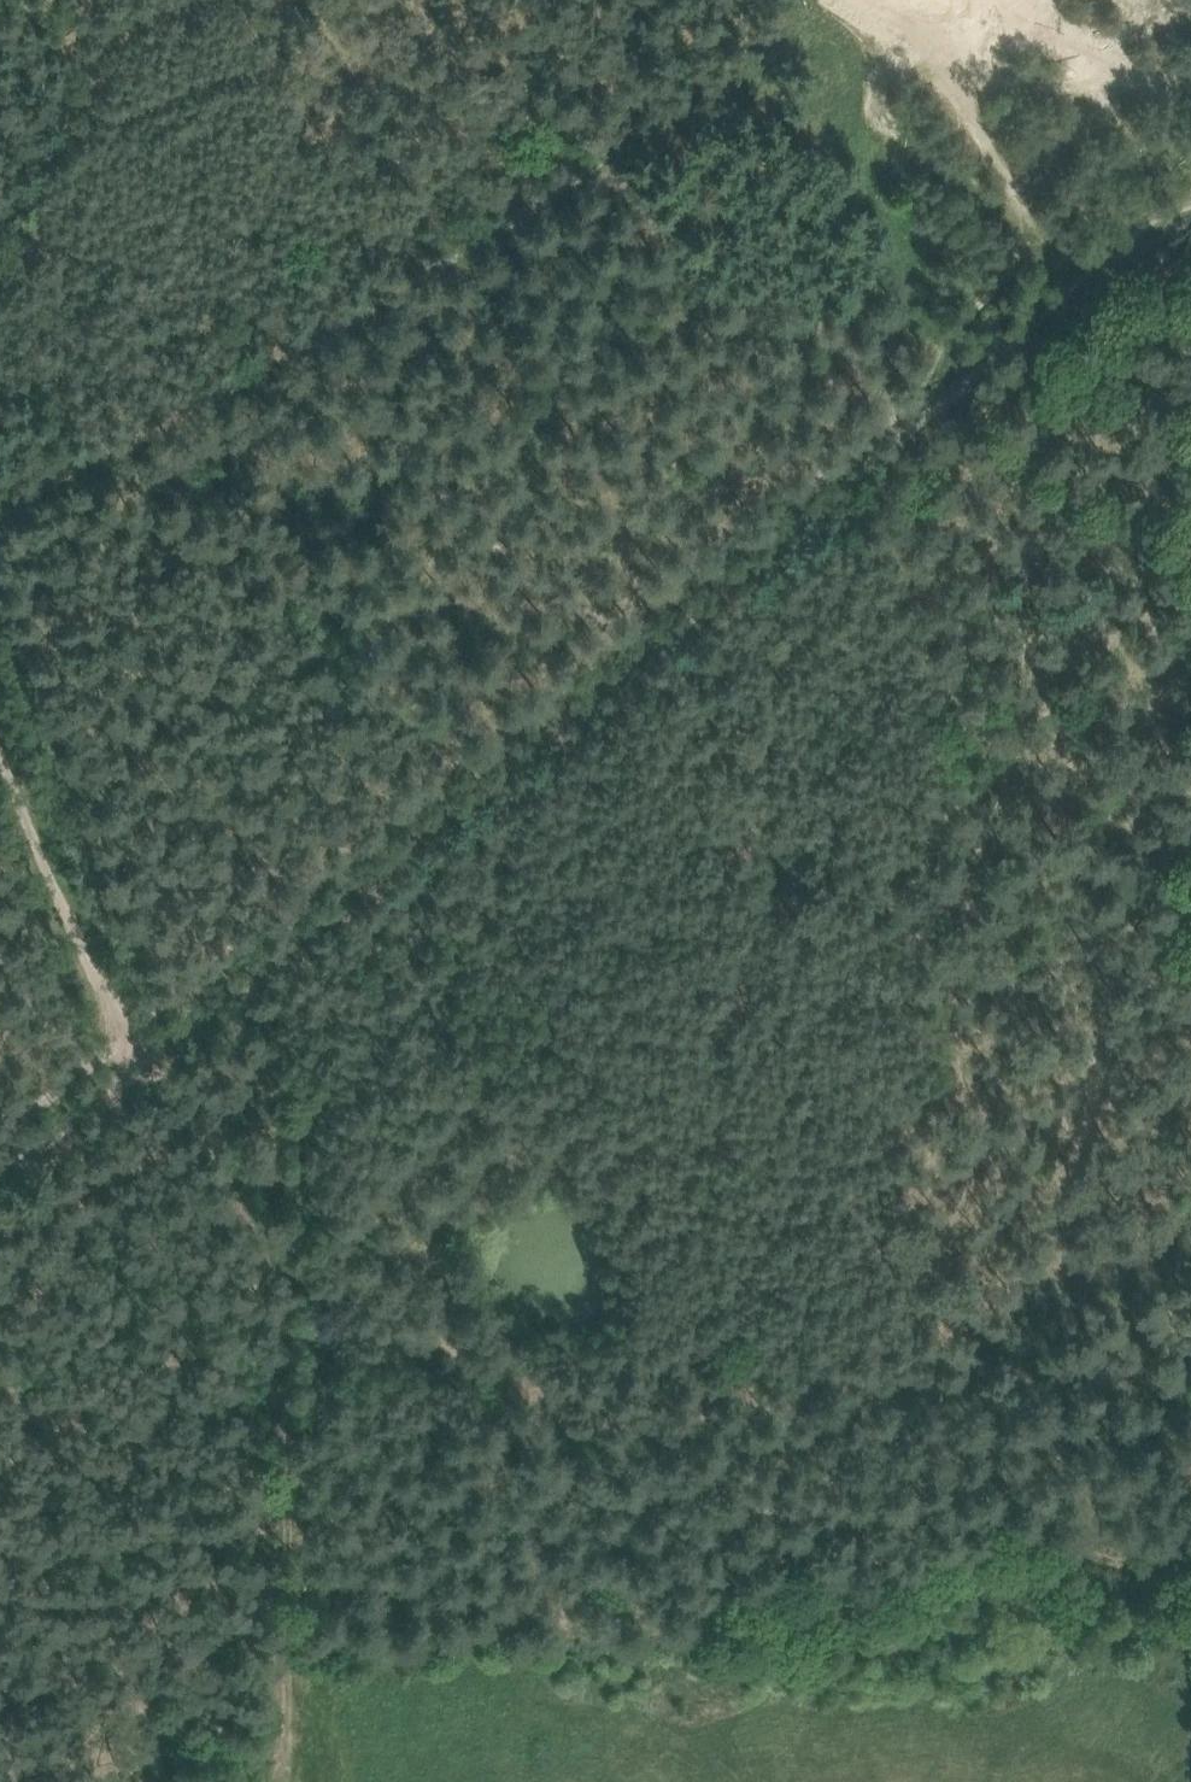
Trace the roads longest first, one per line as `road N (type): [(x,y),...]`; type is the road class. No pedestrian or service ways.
road 1 (track): [(951,400),(905,423),(560,710),(252,982),(180,1019),(120,1074)]
road 2 (track): [(120,1074),(198,1147),(260,1263),(284,1781)]
road 3 (track): [(120,1074),(0,1179)]

